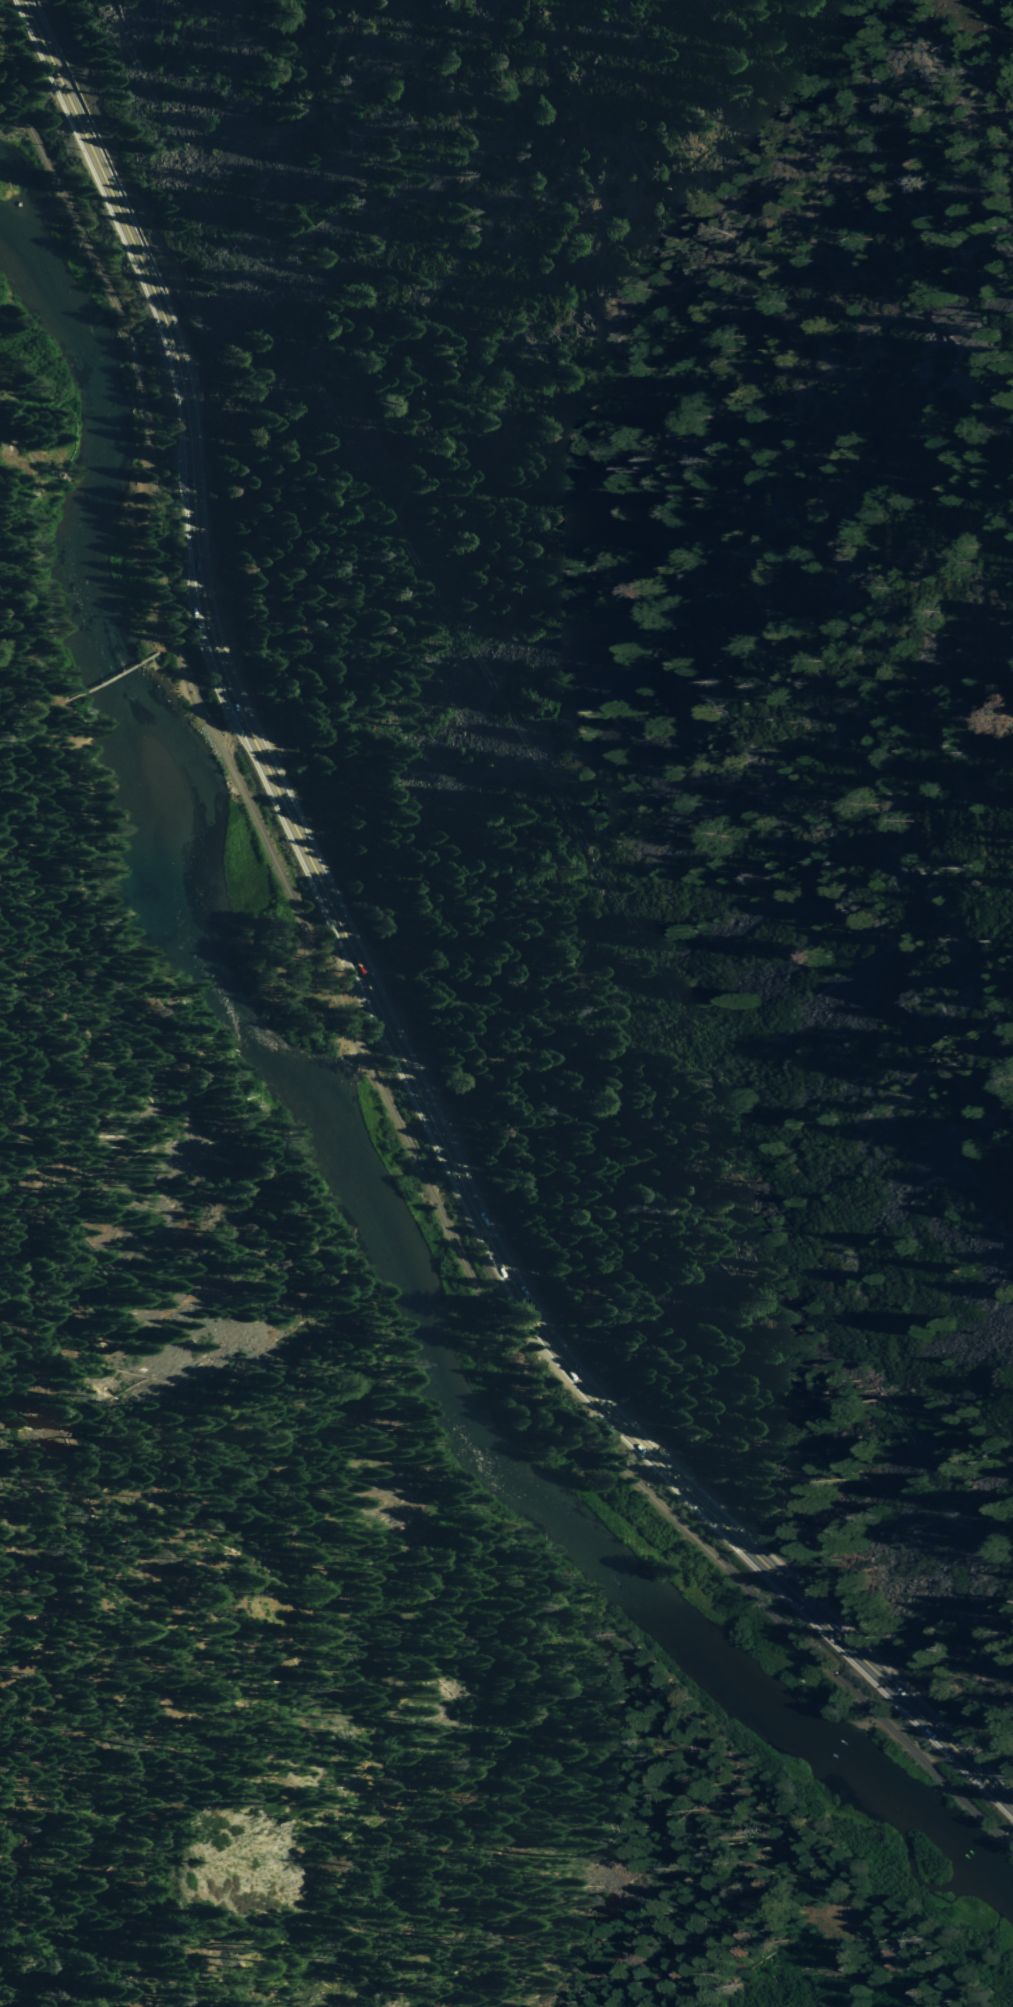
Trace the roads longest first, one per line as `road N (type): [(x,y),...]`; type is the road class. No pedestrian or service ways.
road 1 (primary): [(1012,1809),(586,1390),(505,1273),(224,674),(199,571),(187,413),(171,341),(23,0)]

